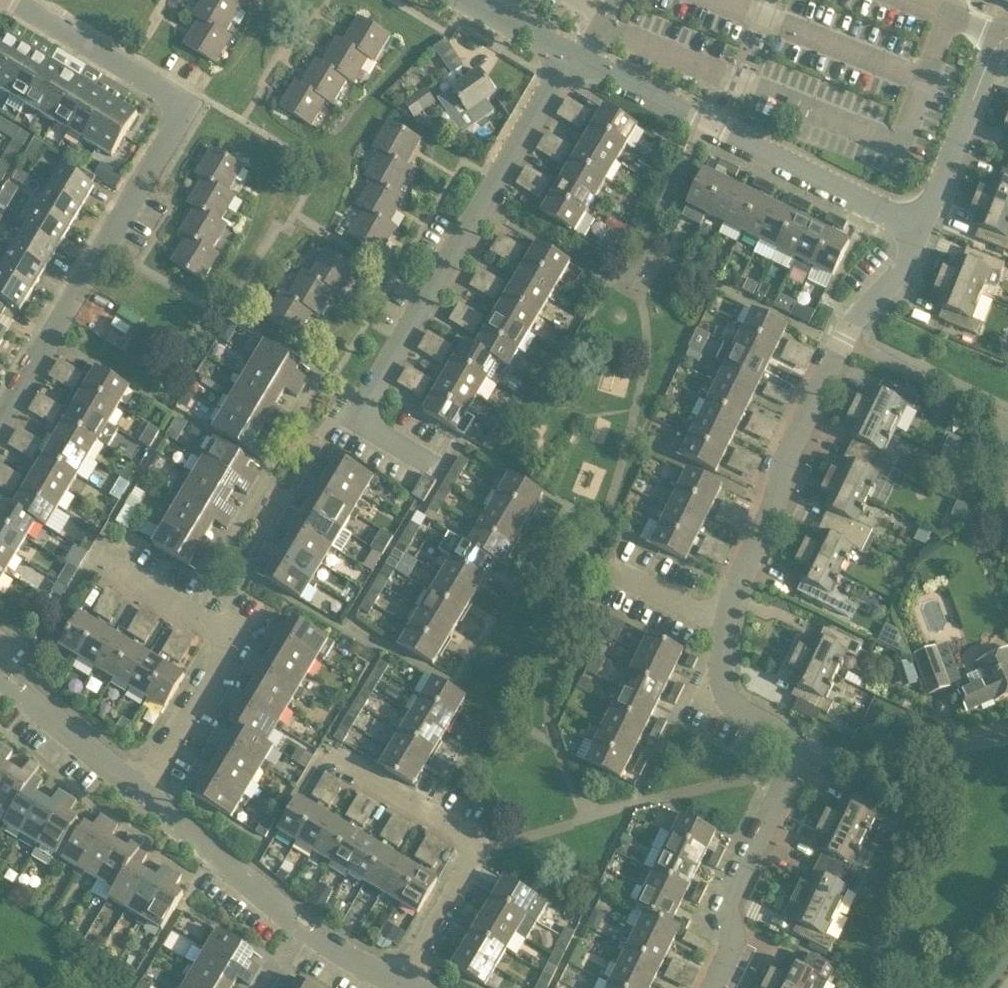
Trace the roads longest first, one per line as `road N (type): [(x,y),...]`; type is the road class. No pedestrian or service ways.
road 1 (residential): [(713,987),(732,951),(726,909),(796,766),(793,746),(721,686),(720,647),(779,478),(847,336),(894,278),(924,221)]
road 2 (residential): [(0,425),(186,109),(176,93),(21,0)]
road 3 (residential): [(426,461),(371,432),(359,411),(570,59)]
road 4 (residential): [(924,221),(570,59)]
road 5 (residential): [(403,986),(475,852),(471,834),(335,754)]
road 6 (residential): [(145,801),(235,638),(117,564)]
road 7 (residential): [(403,986),(145,801)]
road 8 (residential): [(924,221),(1007,30)]
road 9 (residential): [(145,801),(0,673)]

